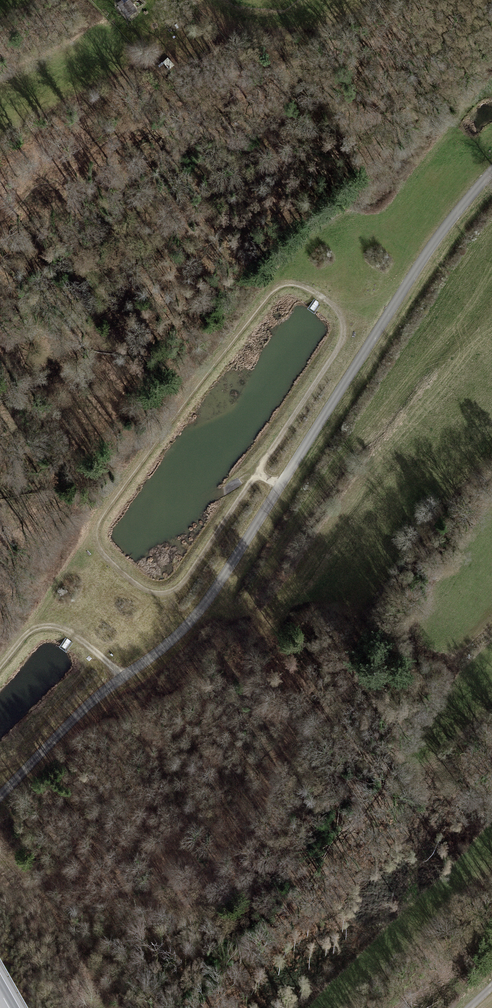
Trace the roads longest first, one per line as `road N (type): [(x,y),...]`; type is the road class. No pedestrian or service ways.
road 1 (track): [(0,794),(82,708),(165,648),(207,605),(422,262),(491,175)]
road 2 (track): [(282,486),(258,473),(185,581),(163,593),(141,588),(96,542),(100,519),(274,291),(302,287),(334,308),(342,327),(337,350)]
road 3 (track): [(123,678),(62,628),(38,626),(0,661)]
road 4 (track): [(337,350),(258,473)]

